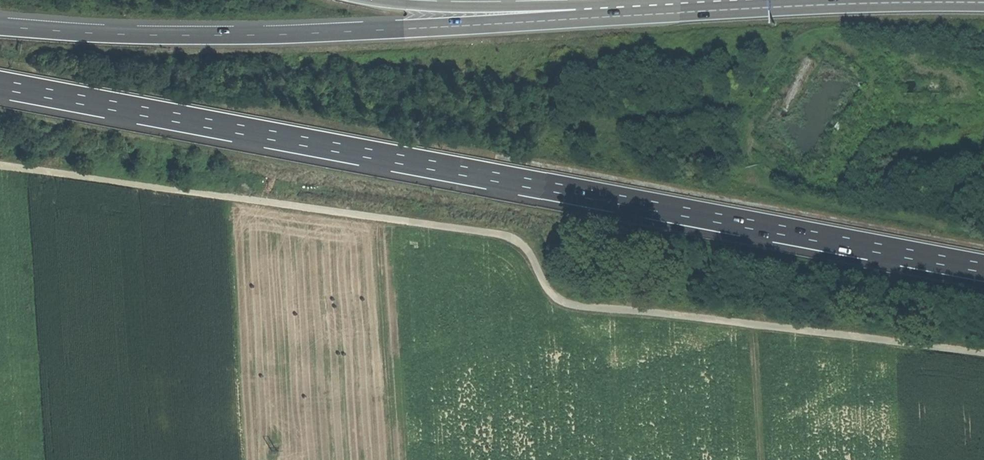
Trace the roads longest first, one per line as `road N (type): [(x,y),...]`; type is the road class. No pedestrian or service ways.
road 1 (trunk): [(0,79),(983,262)]
road 2 (trunk): [(615,17),(234,35),(0,26)]
road 3 (trunk): [(983,3),(615,17)]
road 4 (trunk): [(615,17),(580,5),(374,0)]

